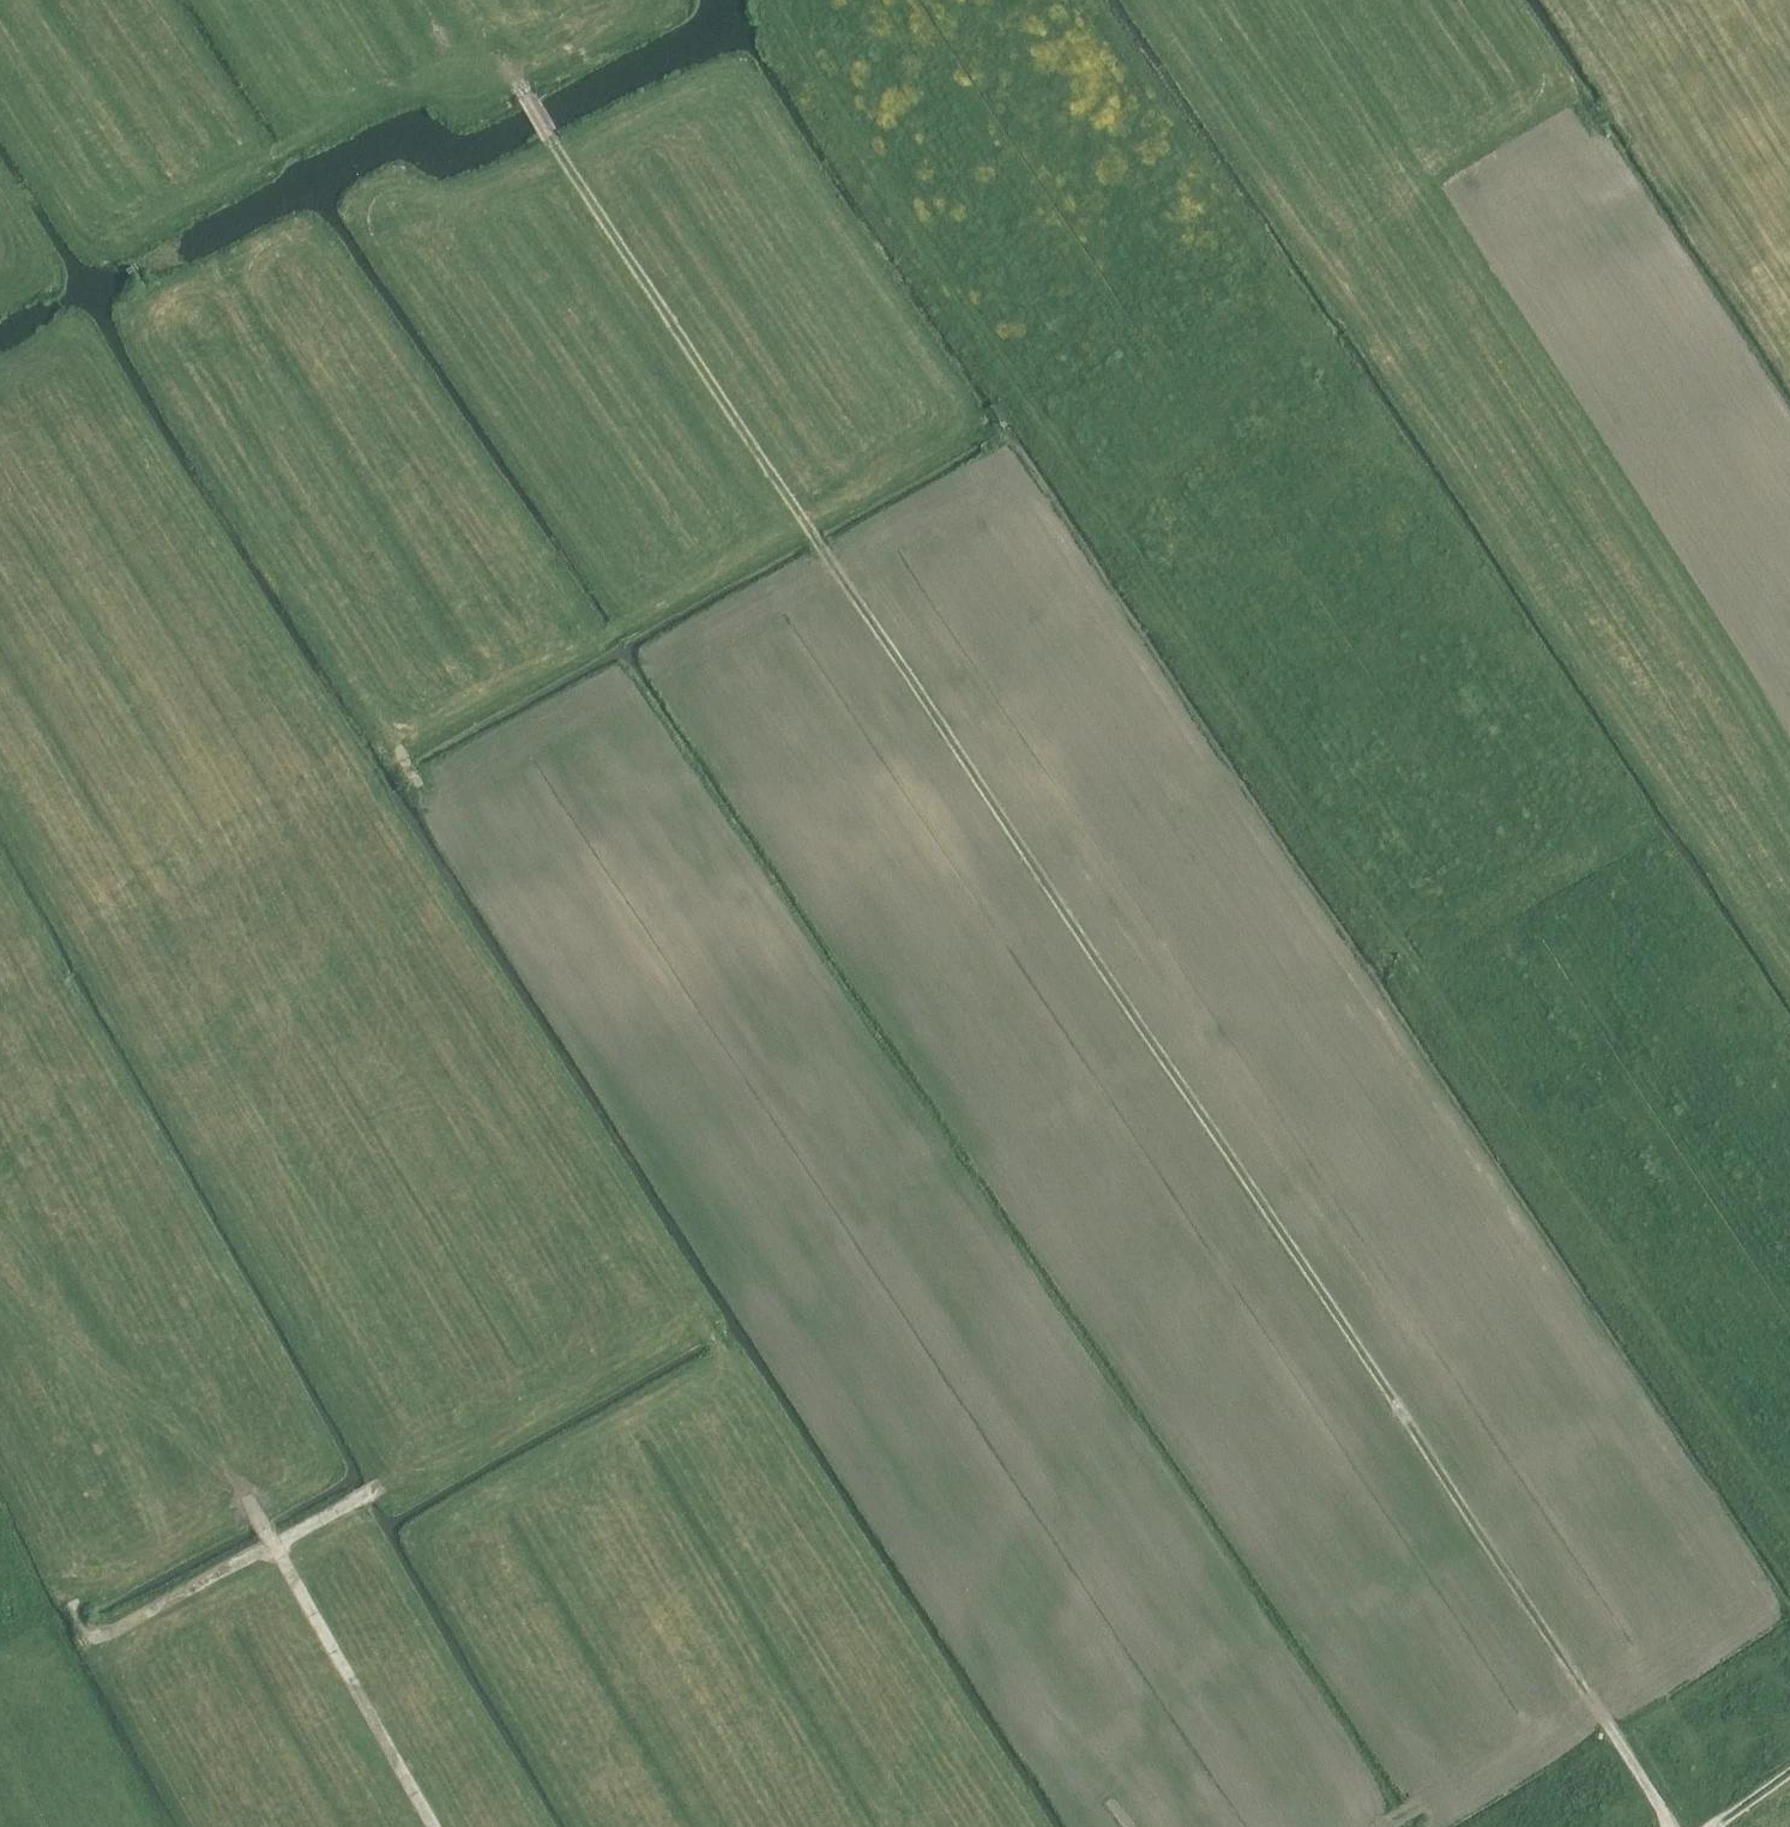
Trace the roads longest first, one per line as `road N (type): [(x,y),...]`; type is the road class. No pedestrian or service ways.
road 1 (track): [(1325,0),(1789,731)]

